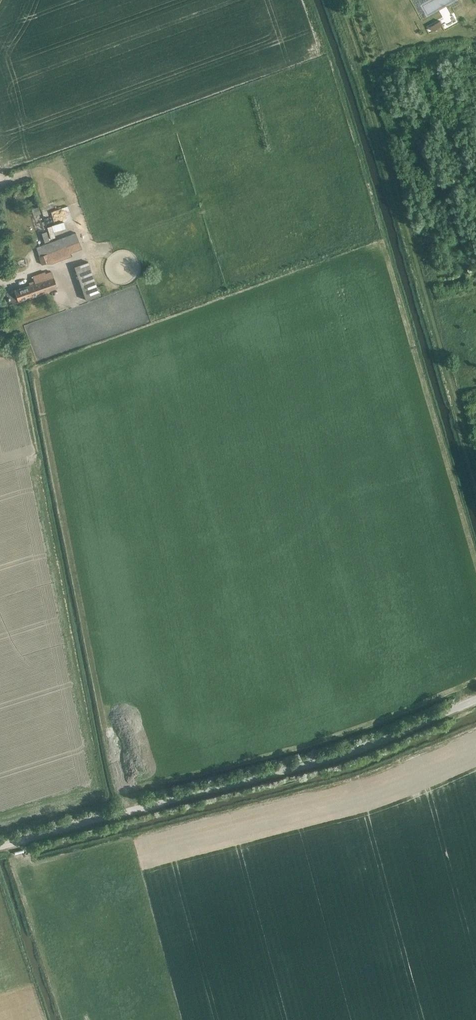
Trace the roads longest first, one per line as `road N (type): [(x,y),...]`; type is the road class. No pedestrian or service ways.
road 1 (unclassified): [(0,846),(337,756),(475,699)]
road 2 (track): [(475,476),(335,0)]

